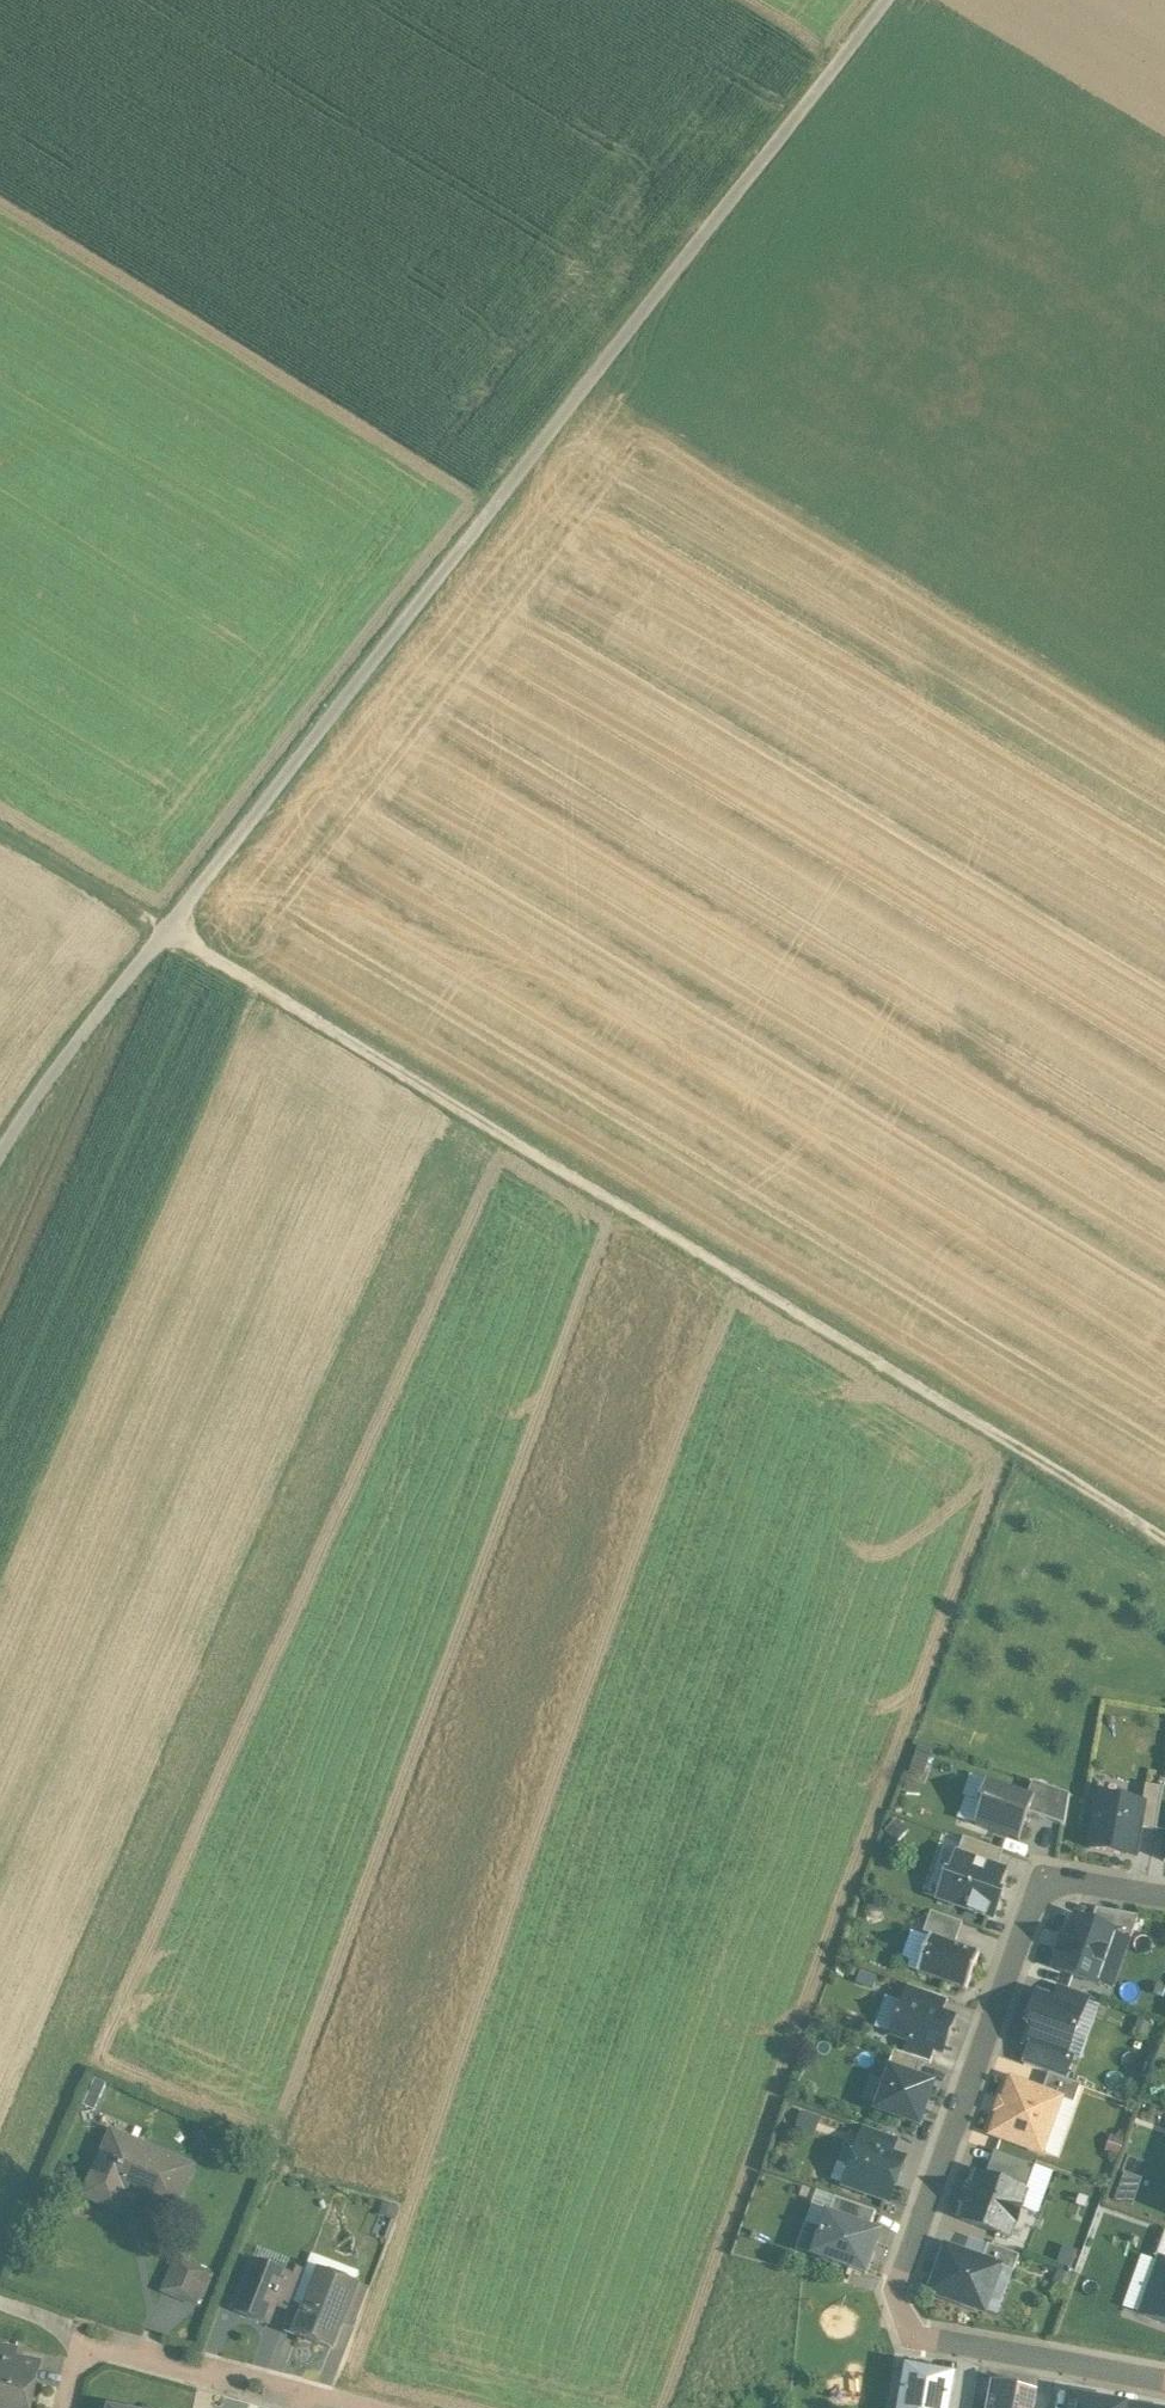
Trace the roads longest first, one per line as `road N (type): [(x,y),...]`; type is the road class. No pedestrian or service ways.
road 1 (track): [(889,0),(171,930)]
road 2 (track): [(1164,1536),(171,930)]
road 3 (residential): [(1164,2380),(958,2347),(929,2336),(906,2313),(900,2284),(1026,1921),(1043,1898),(1068,1889),(1164,1895)]
road 4 (residential): [(328,2407),(86,2335),(72,2407)]
road 5 (track): [(171,930),(112,997),(0,1157)]
road 6 (track): [(171,930),(0,821)]

